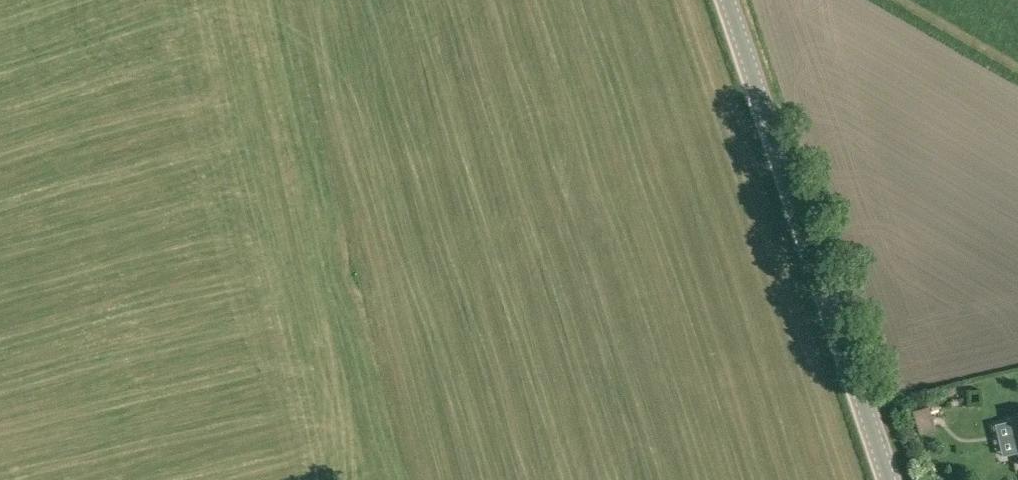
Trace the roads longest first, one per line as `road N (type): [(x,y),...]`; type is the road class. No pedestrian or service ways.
road 1 (tertiary): [(888,479),(726,0)]

